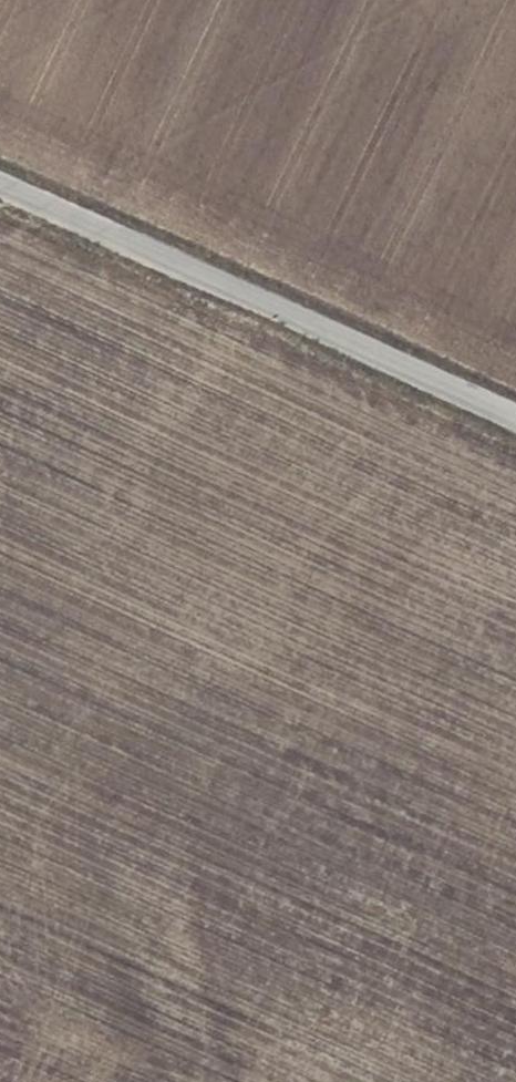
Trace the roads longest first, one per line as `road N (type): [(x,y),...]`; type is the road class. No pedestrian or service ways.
road 1 (unclassified): [(0,178),(515,407)]

